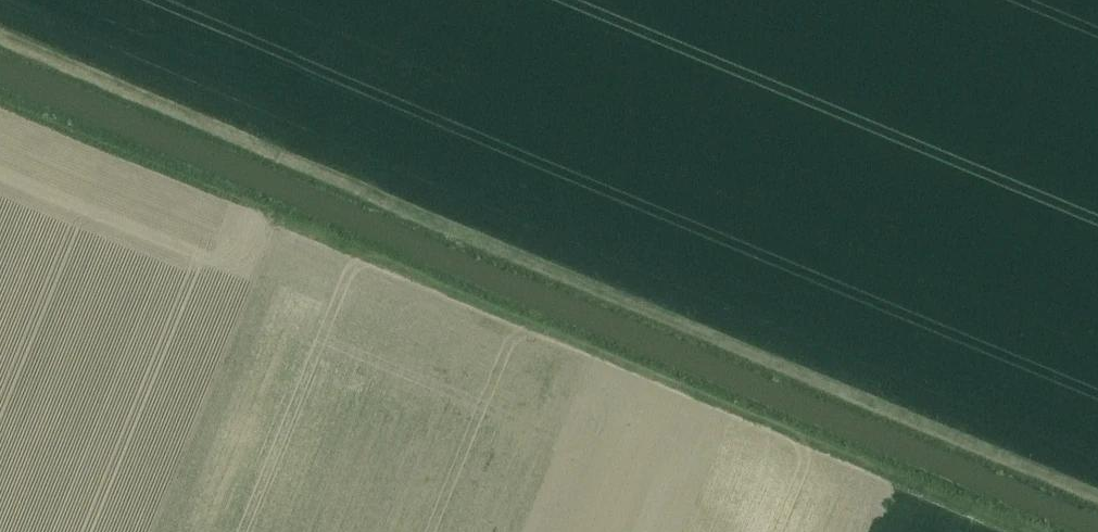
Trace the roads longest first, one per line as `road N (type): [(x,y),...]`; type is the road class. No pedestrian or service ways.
road 1 (track): [(1097,499),(0,42)]
road 2 (track): [(0,108),(1038,531)]

